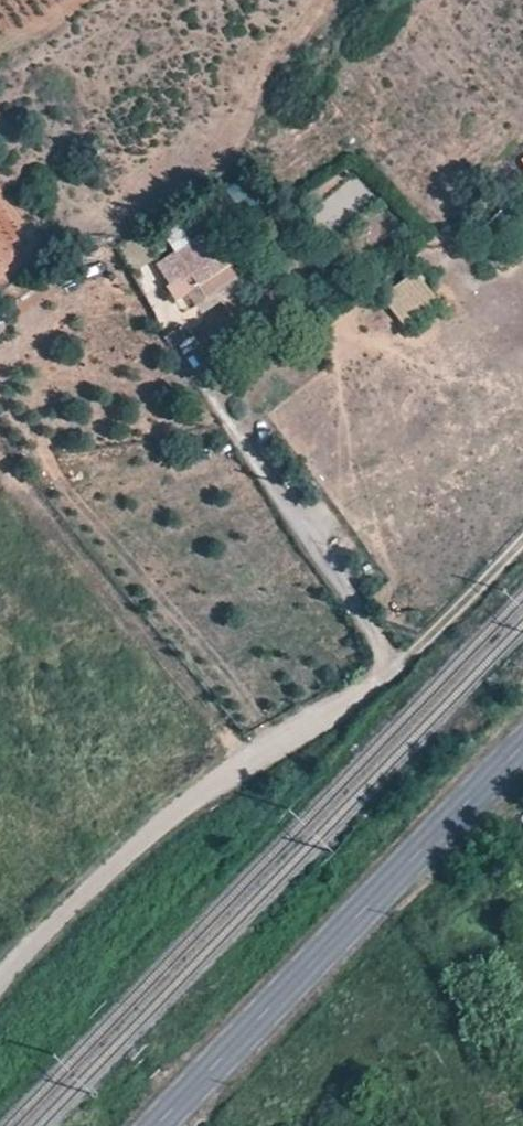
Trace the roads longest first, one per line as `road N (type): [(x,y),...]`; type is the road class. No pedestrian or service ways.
road 1 (tertiary): [(156,1125),(522,748)]
road 2 (unclassified): [(0,981),(181,807),(404,664)]

